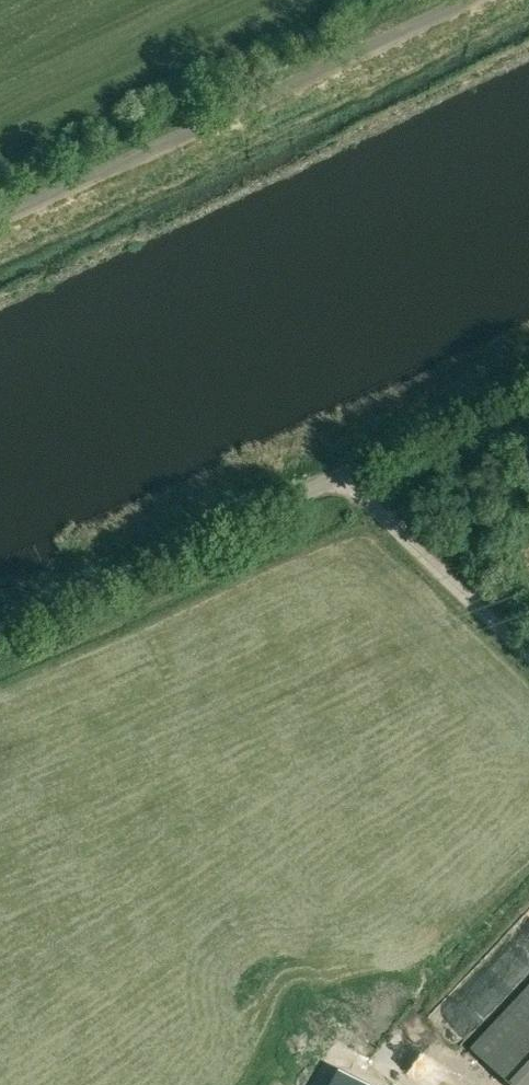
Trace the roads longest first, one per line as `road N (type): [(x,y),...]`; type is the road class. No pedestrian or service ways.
road 1 (track): [(479,0),(0,223)]
road 2 (unclassified): [(0,630),(346,468)]
road 3 (track): [(528,645),(346,468)]
road 4 (unclassified): [(528,380),(346,468)]

